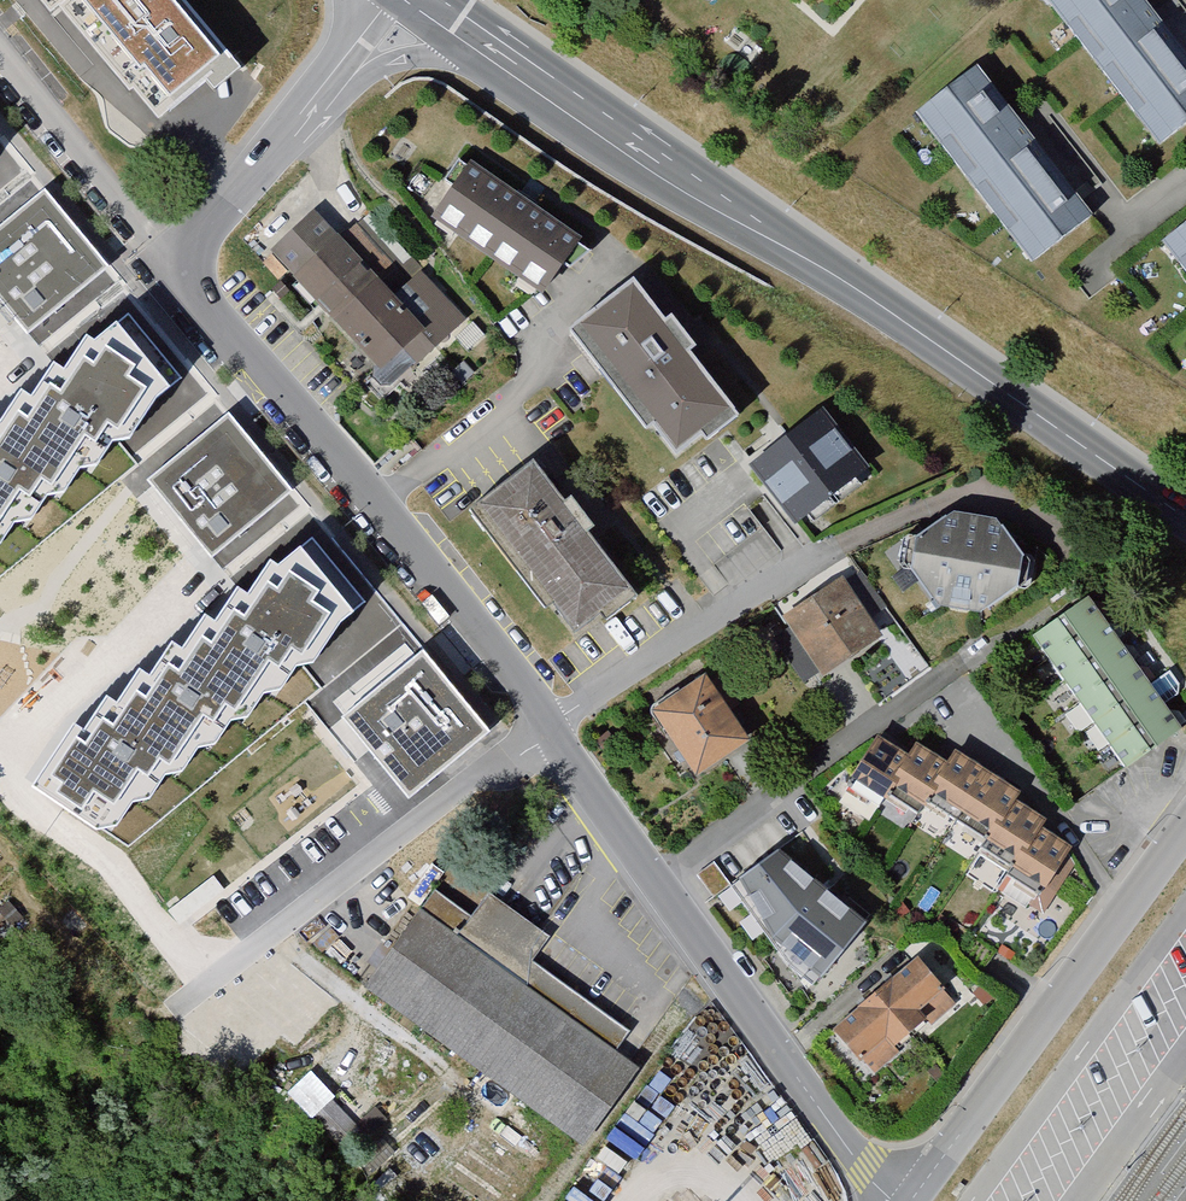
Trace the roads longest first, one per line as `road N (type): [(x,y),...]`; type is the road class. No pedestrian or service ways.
road 1 (unclassified): [(171,260),(497,647),(886,1200)]
road 2 (secondary): [(1185,515),(424,0)]
road 3 (unclassified): [(911,1200),(1185,828)]
road 4 (unclassified): [(382,0),(301,119),(171,260)]
road 5 (unclassified): [(0,58),(171,260)]

